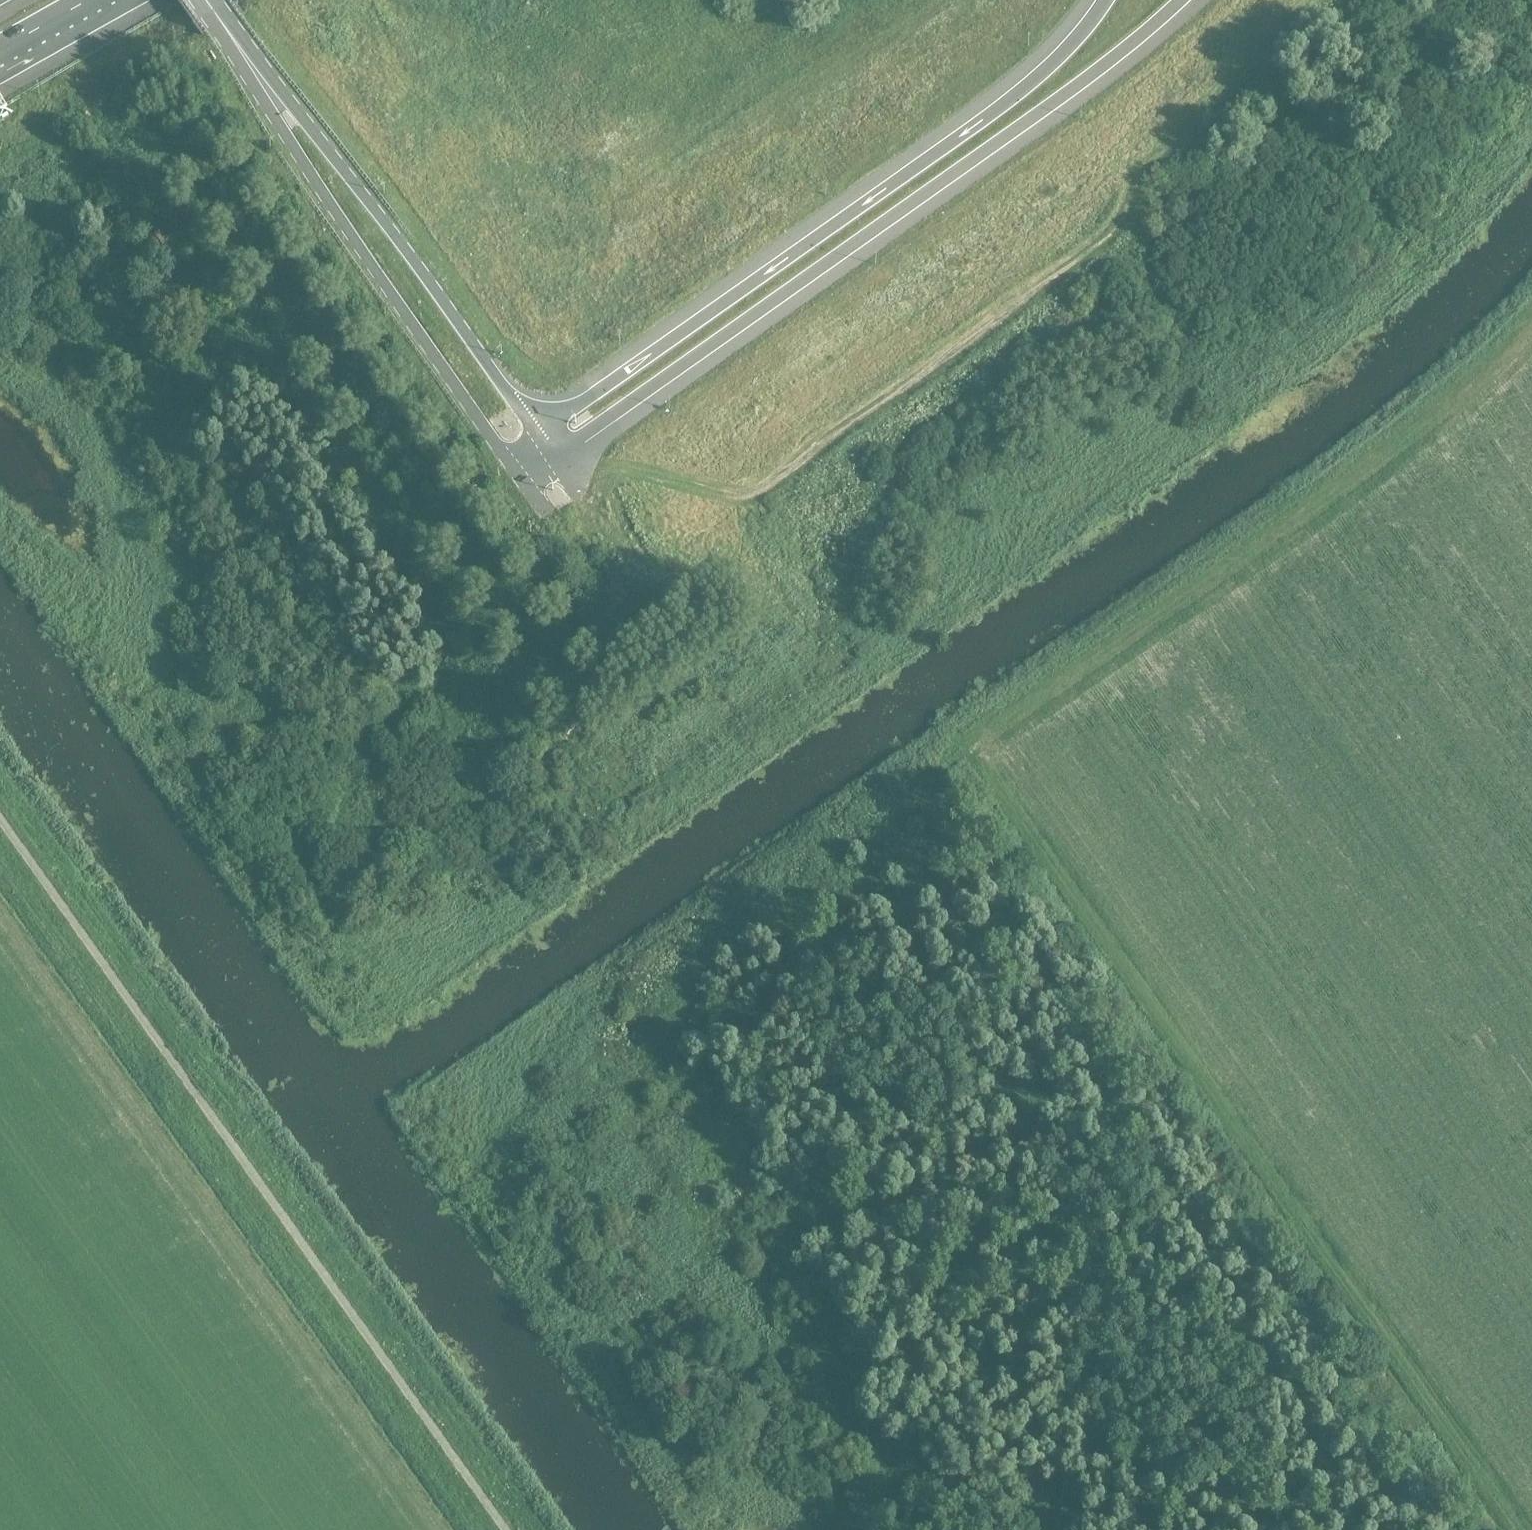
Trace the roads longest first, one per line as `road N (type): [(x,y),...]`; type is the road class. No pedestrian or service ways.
road 1 (motorway): [(553,458),(1131,53),(1189,0)]
road 2 (motorway): [(1106,0),(1031,86),(536,434)]
road 3 (secondary): [(242,52),(288,138),(513,469)]
road 4 (secondary): [(536,434),(421,267),(242,52)]

